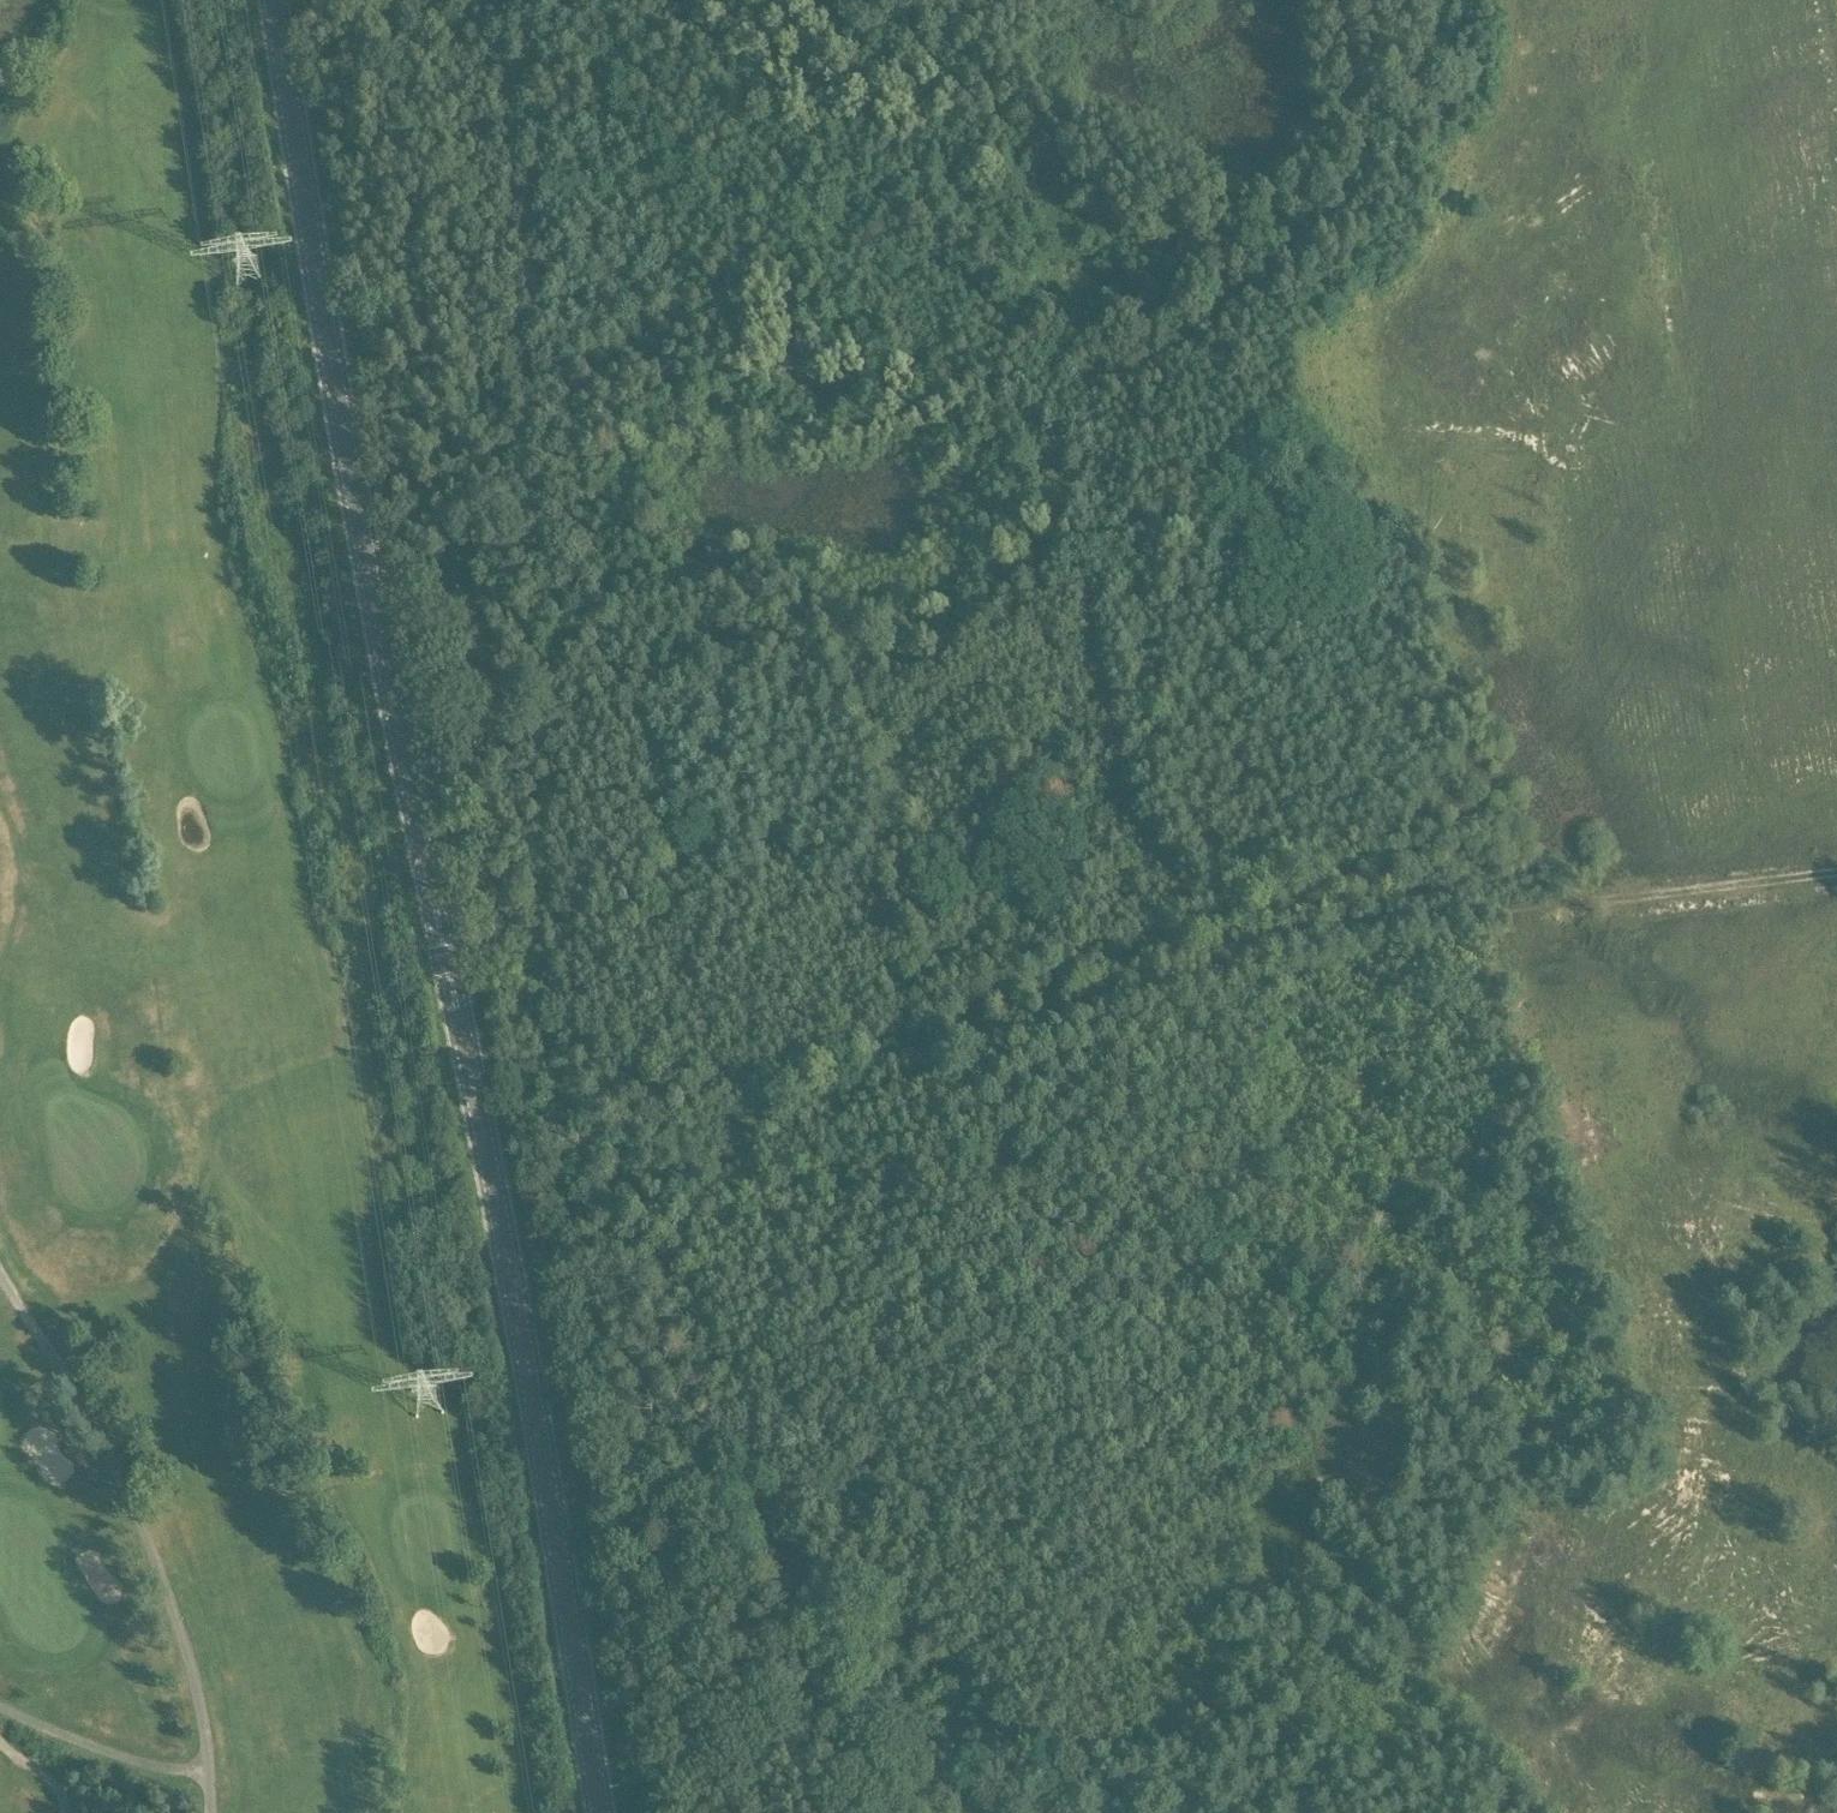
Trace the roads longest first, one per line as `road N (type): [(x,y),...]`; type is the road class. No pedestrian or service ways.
road 1 (tertiary): [(601,1812),(545,1459),(276,0)]
road 2 (track): [(1836,866),(1507,901),(1285,939)]

